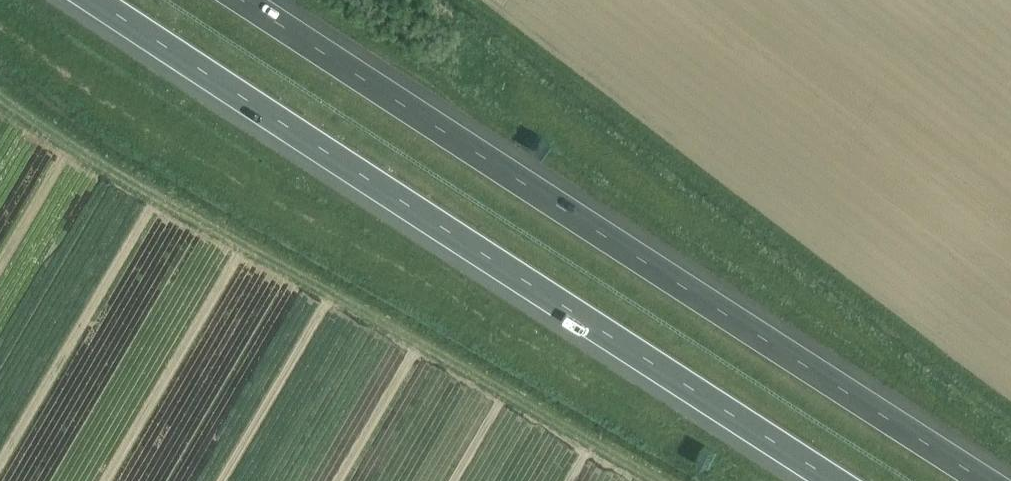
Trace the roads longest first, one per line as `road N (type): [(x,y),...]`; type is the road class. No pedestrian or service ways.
road 1 (motorway): [(994,480),(243,0)]
road 2 (motorway): [(87,0),(830,480)]

